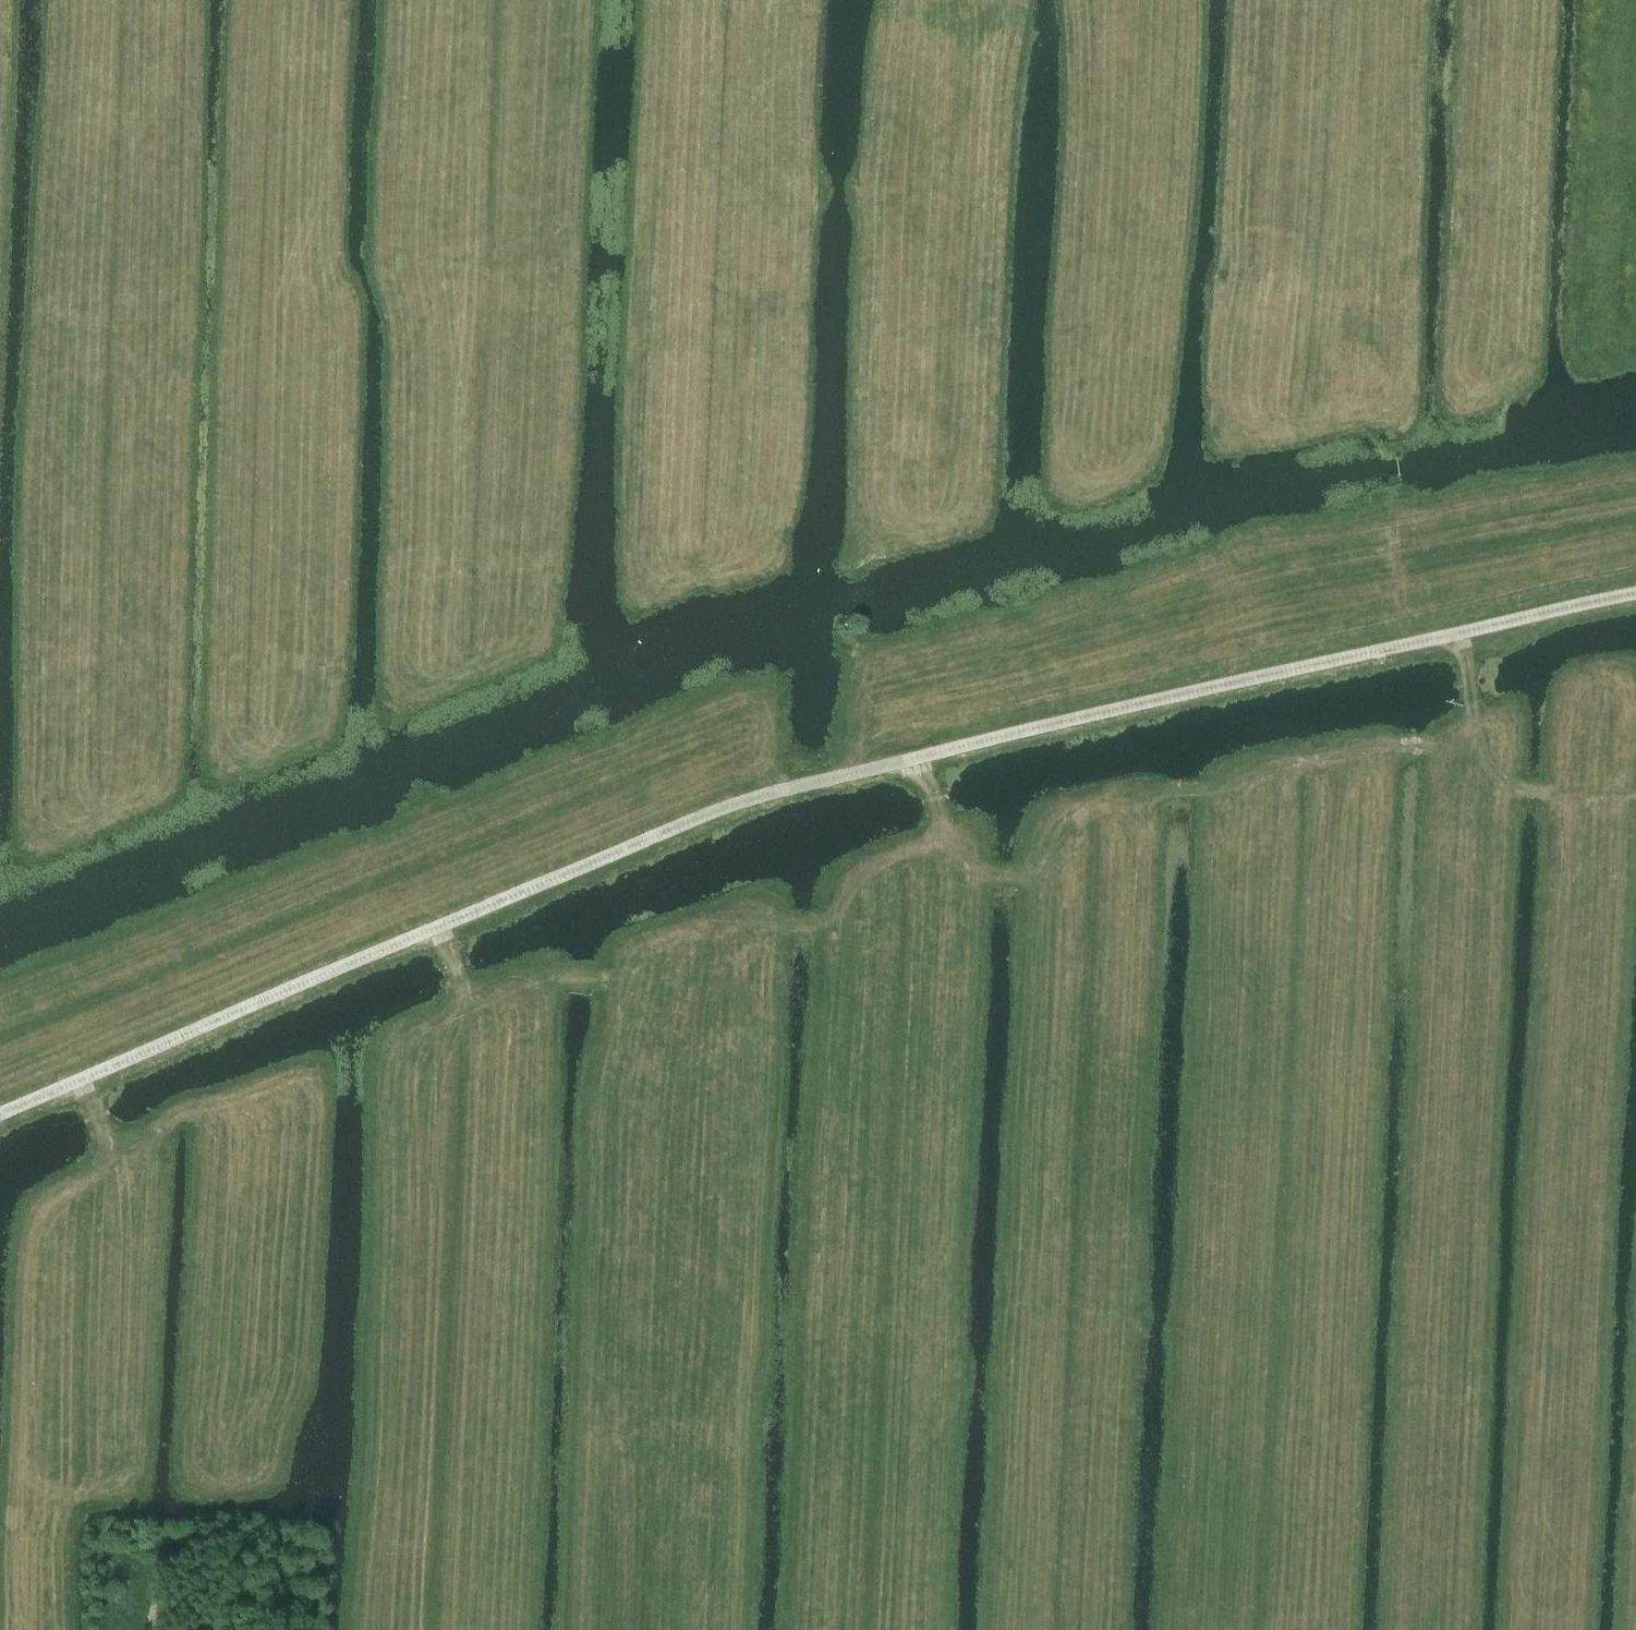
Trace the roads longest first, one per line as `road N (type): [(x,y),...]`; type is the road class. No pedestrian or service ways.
road 1 (track): [(1635,595),(754,800),(0,1114)]
road 2 (track): [(1476,726),(1459,634),(1391,488),(1388,0)]

